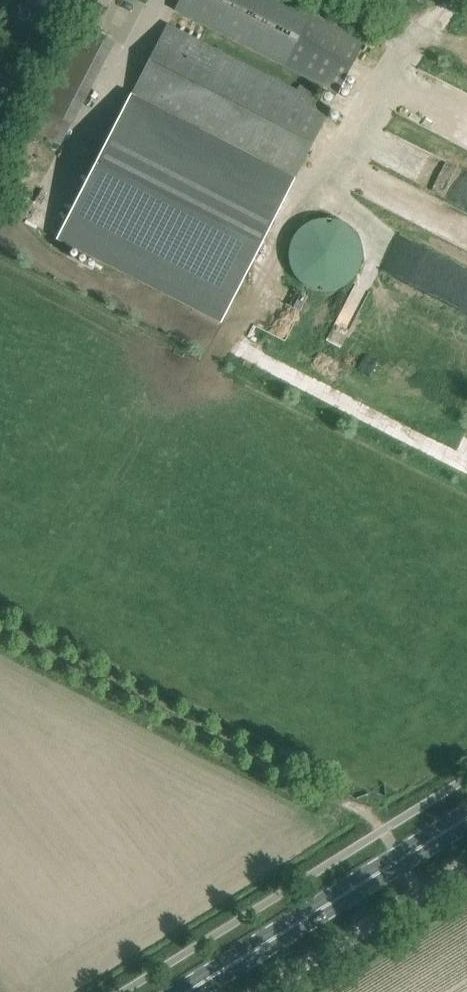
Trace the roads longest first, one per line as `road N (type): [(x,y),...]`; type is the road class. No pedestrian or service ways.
road 1 (primary): [(201,991),(466,828)]
road 2 (unclassified): [(265,991),(466,867)]

